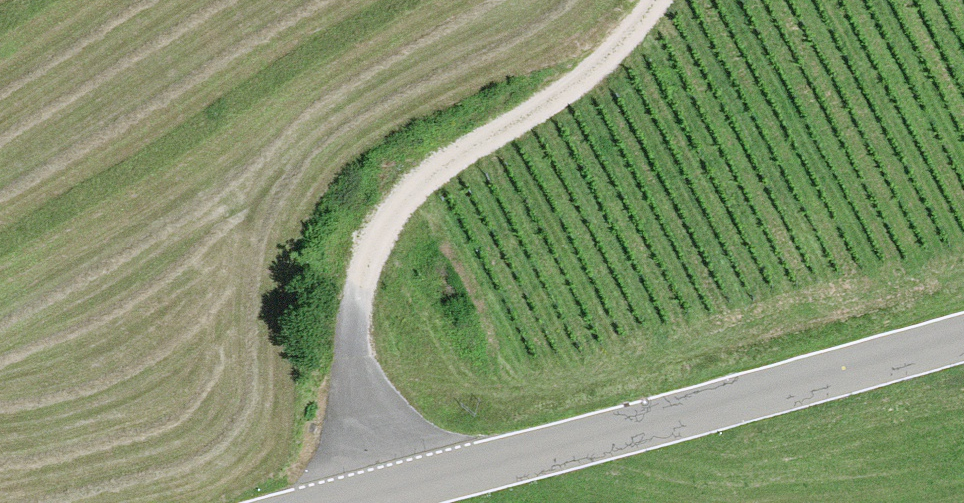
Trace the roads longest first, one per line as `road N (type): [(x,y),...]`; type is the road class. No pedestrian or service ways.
road 1 (tertiary): [(963,330),(326,502)]
road 2 (track): [(367,492),(353,298),(373,227),(413,177),(509,122),(609,45),(646,0)]

